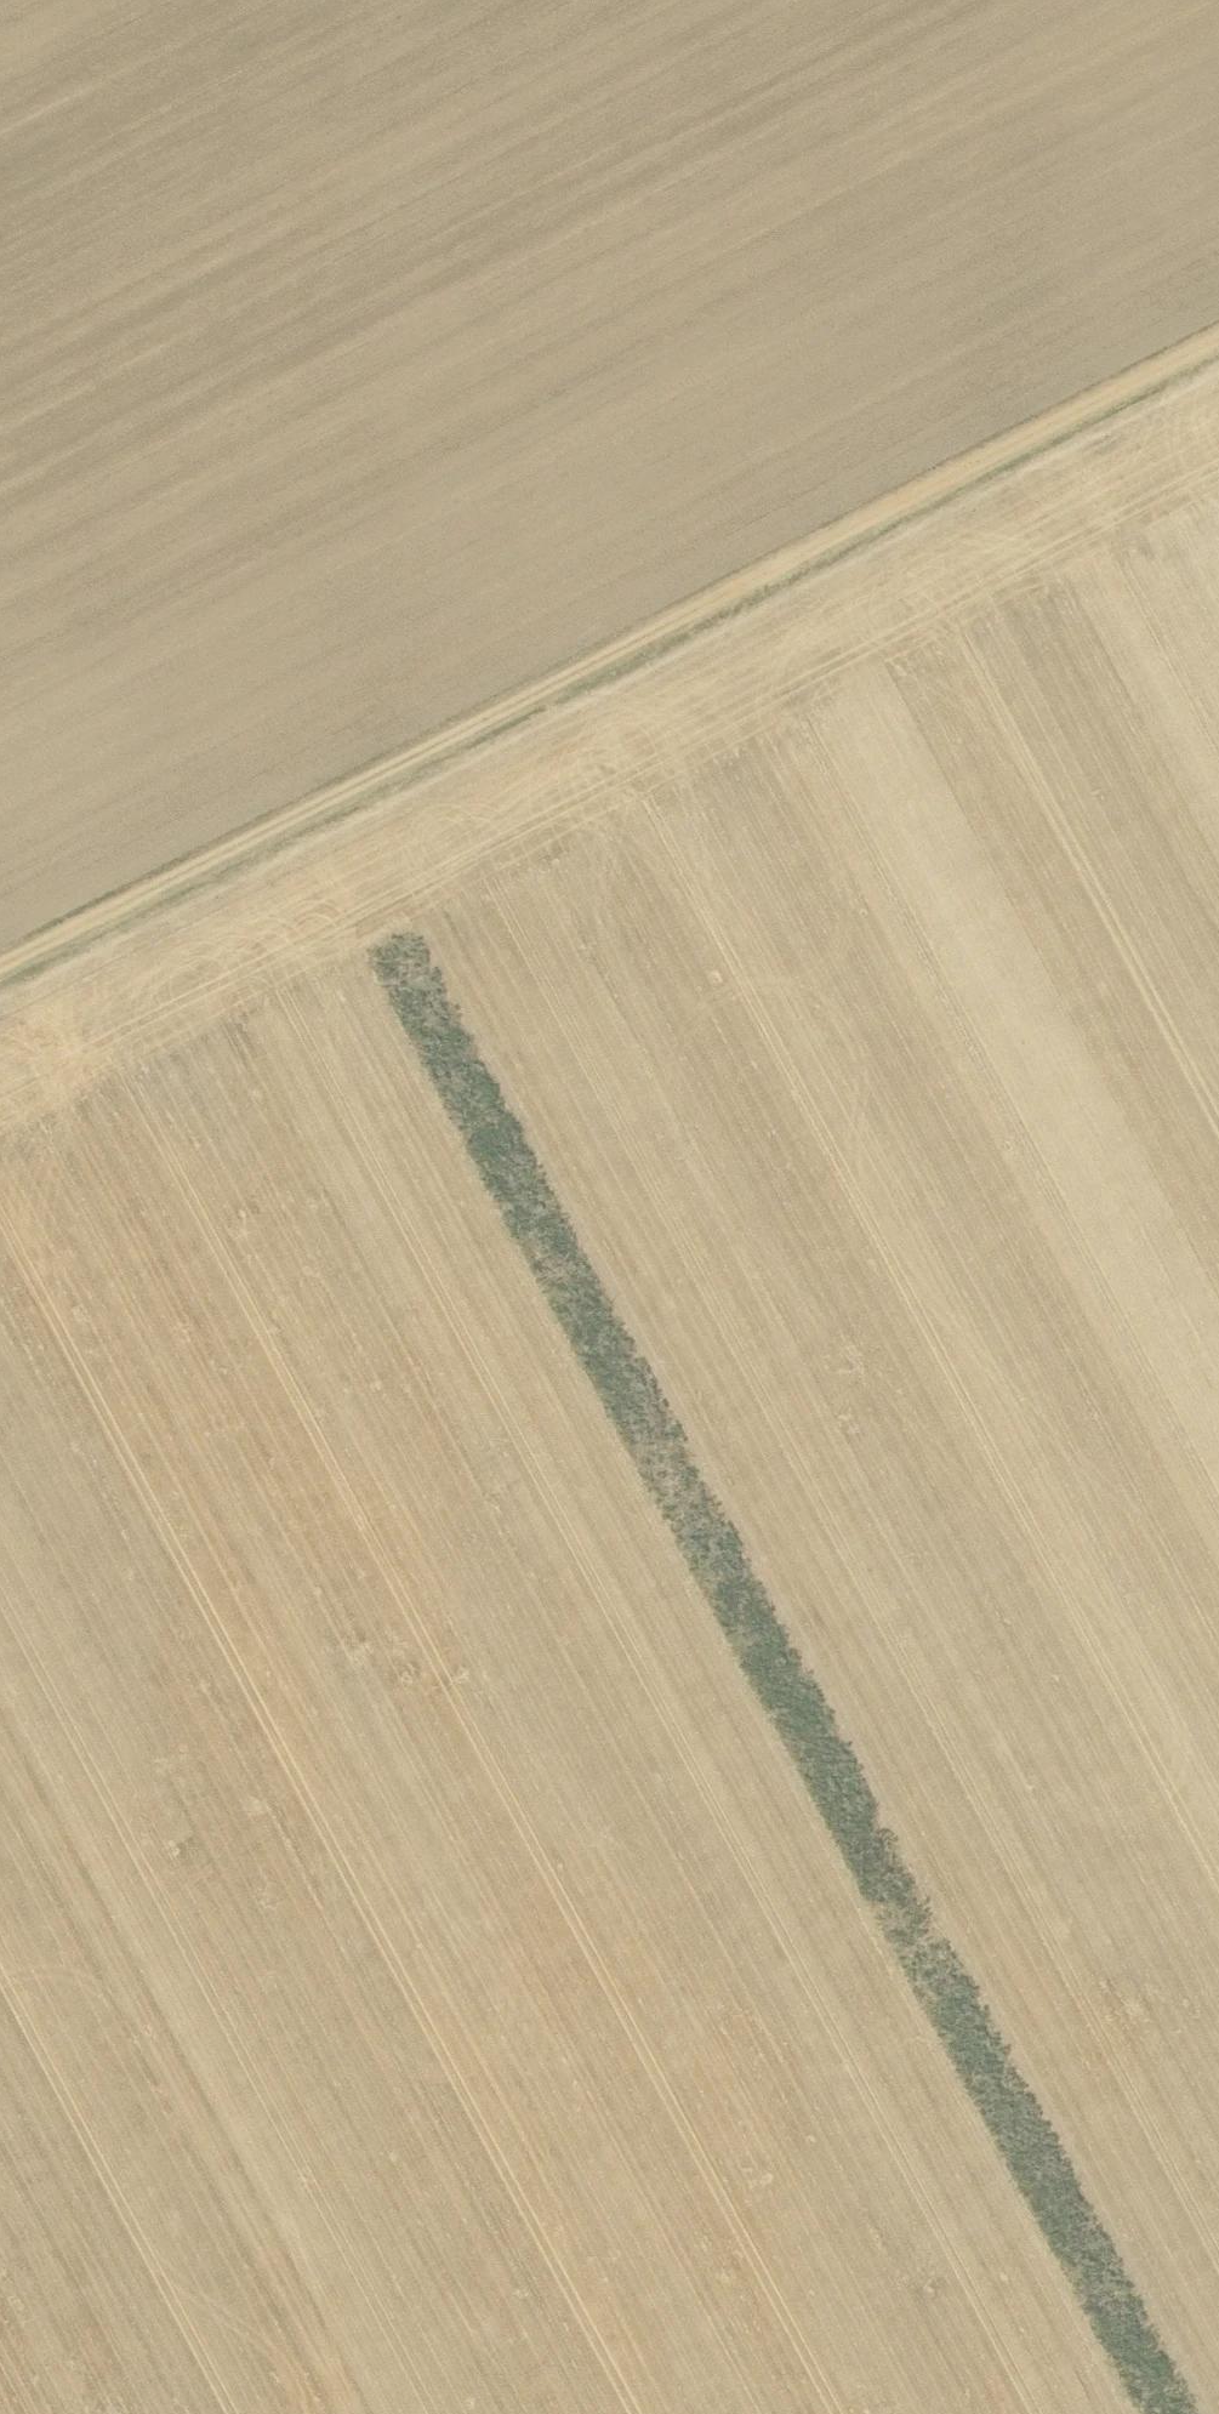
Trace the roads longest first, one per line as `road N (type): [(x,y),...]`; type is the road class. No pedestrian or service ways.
road 1 (track): [(1218,338),(0,956)]

